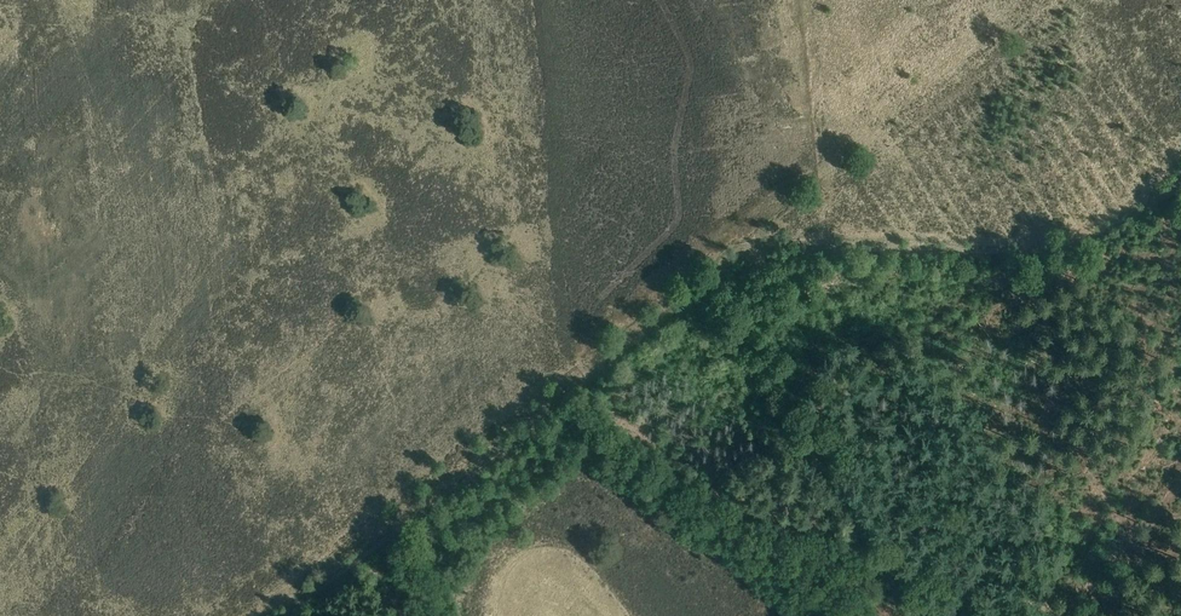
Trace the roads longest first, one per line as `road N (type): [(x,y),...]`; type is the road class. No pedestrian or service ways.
road 1 (track): [(699,301),(750,264),(803,245),(1047,248),(1096,236),(1180,181)]
road 2 (track): [(414,513),(699,301)]
road 3 (track): [(282,615),(414,513)]

